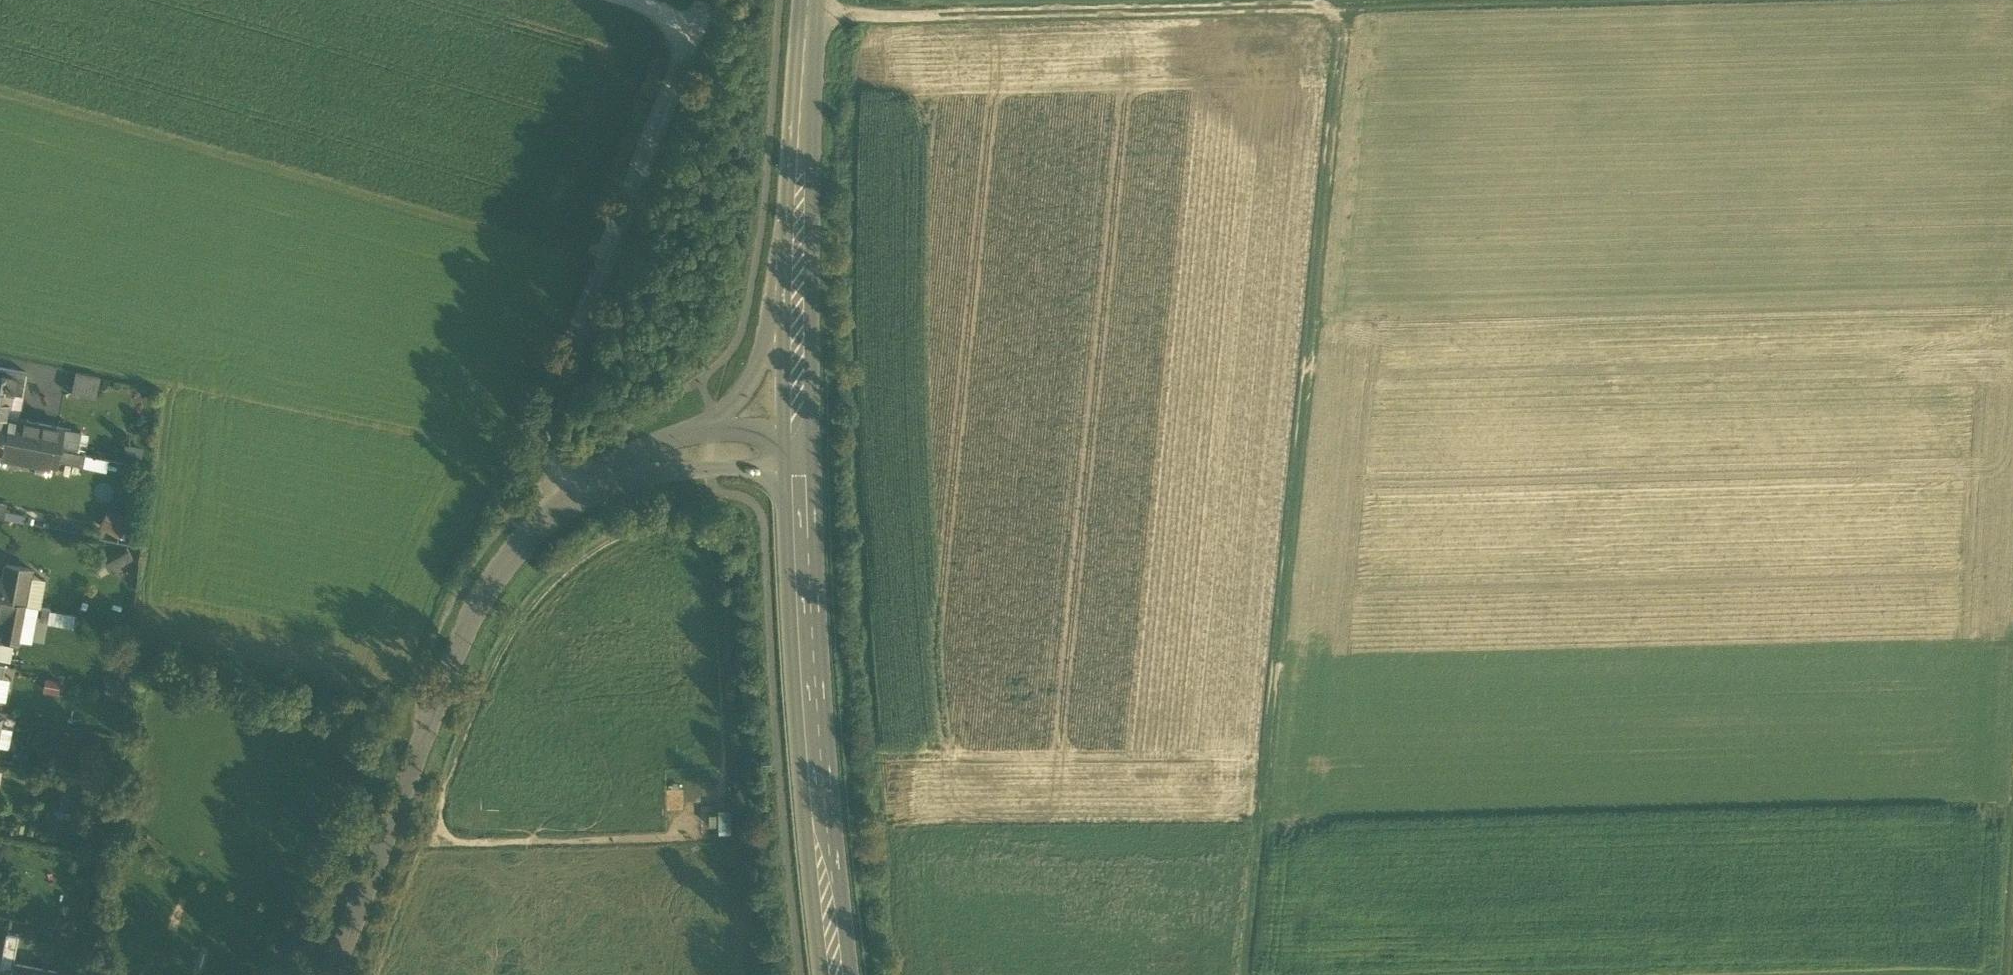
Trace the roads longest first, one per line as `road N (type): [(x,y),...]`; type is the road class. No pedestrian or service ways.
road 1 (track): [(1244,974),(1348,8)]
road 2 (track): [(806,13),(992,16),(1644,0)]
road 3 (track): [(575,493),(548,435),(558,384),(699,20),(628,0)]
road 4 (residential): [(331,974),(468,618),(505,564),(575,493)]
road 5 (secondary): [(852,974),(824,727),(813,453)]
road 6 (secondary): [(784,469),(812,859),(828,974)]
road 7 (secondary): [(813,453),(806,13)]
road 8 (secondary): [(806,13),(790,132),(782,298)]
road 9 (residential): [(575,493),(671,469),(784,469)]
road 10 (track): [(2002,974),(2012,801)]
road 11 (residential): [(782,298),(739,397),(707,427)]
road 12 (residential): [(707,427),(646,444),(575,493)]
road 13 (secondary): [(782,298),(783,425)]

